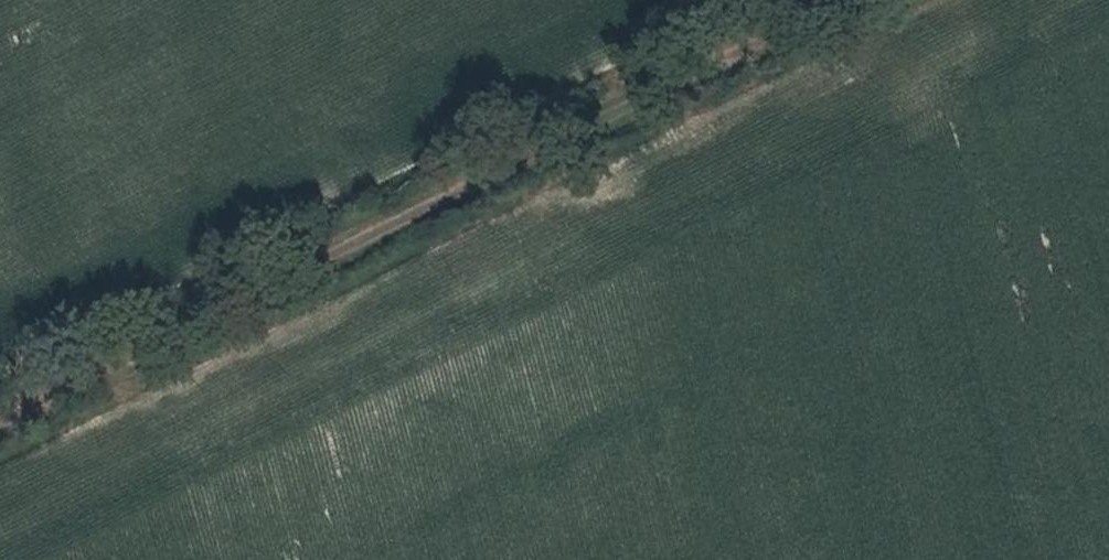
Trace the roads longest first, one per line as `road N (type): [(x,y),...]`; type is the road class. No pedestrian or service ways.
road 1 (track): [(0,424),(848,0)]

